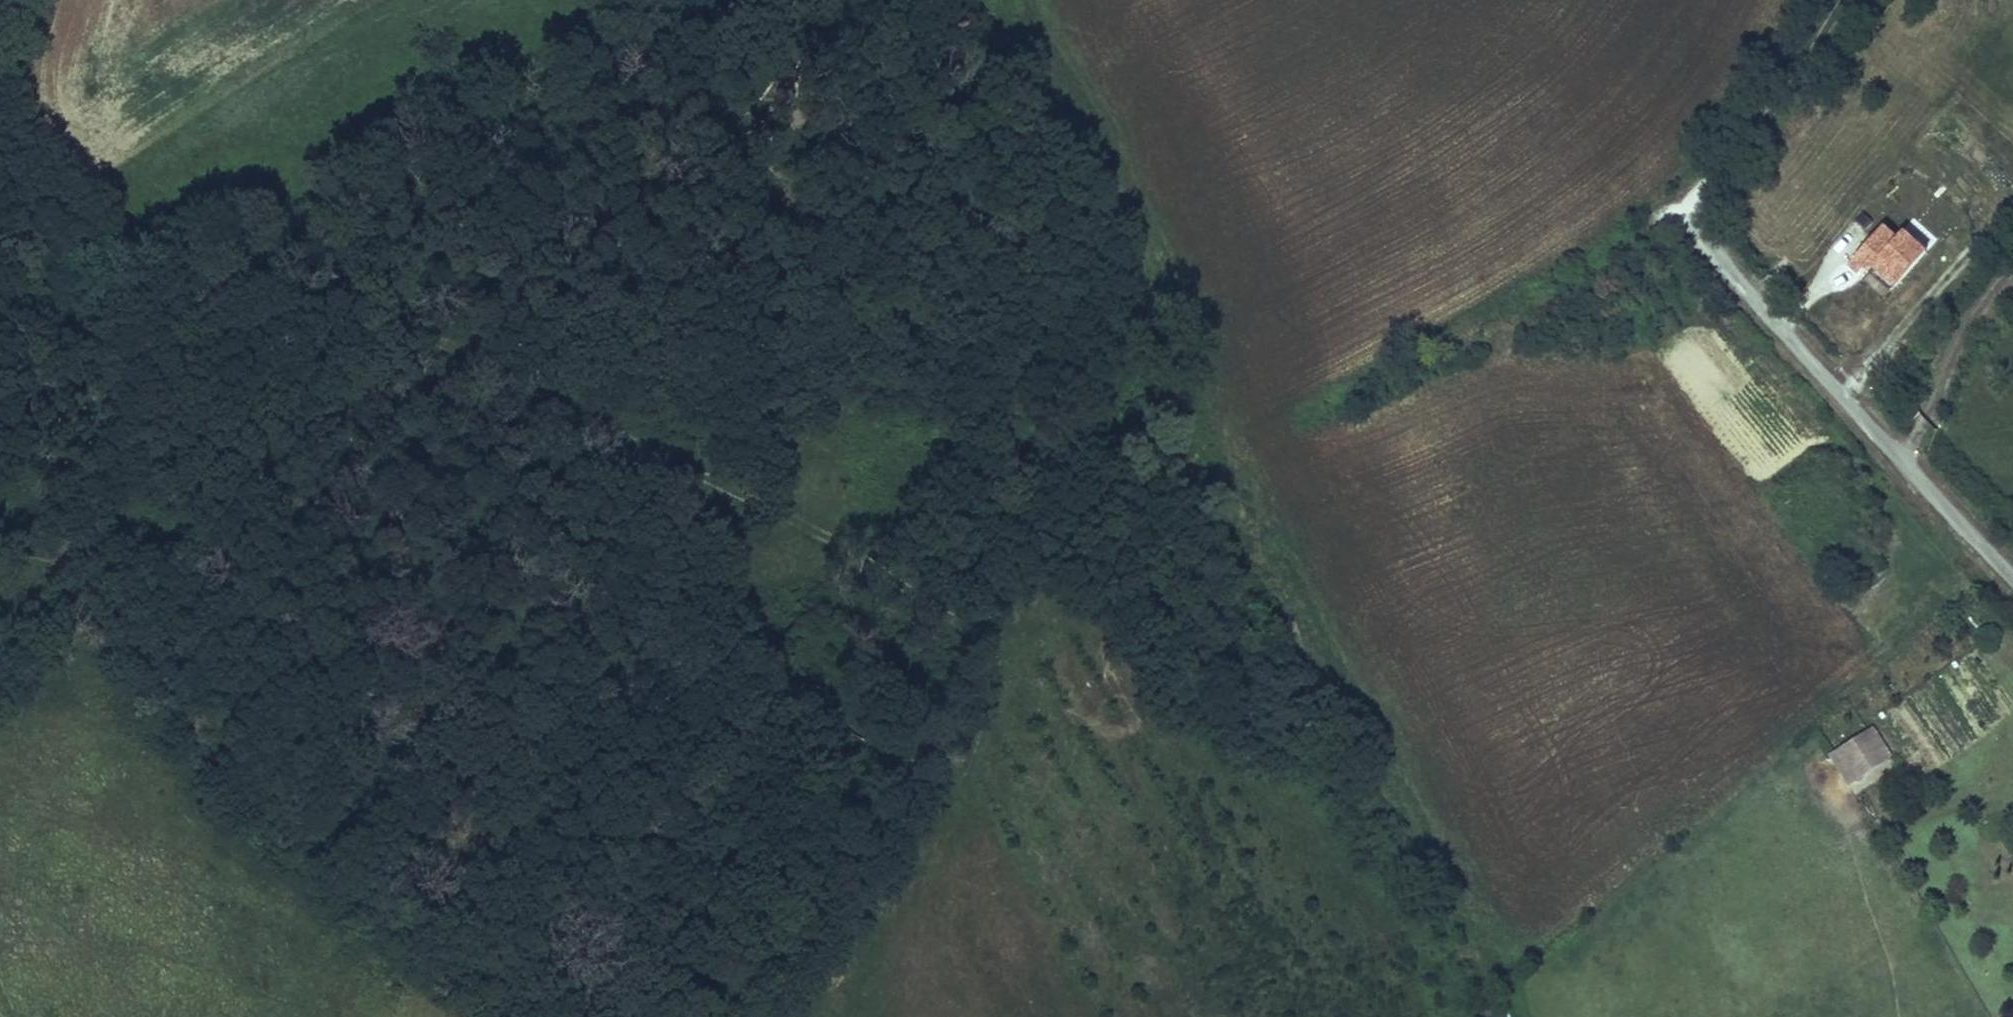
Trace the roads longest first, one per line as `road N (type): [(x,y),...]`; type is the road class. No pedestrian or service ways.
road 1 (track): [(1862,420),(1699,233),(1701,208),(1795,94),(1853,0)]
road 2 (residential): [(2012,580),(1862,420)]

